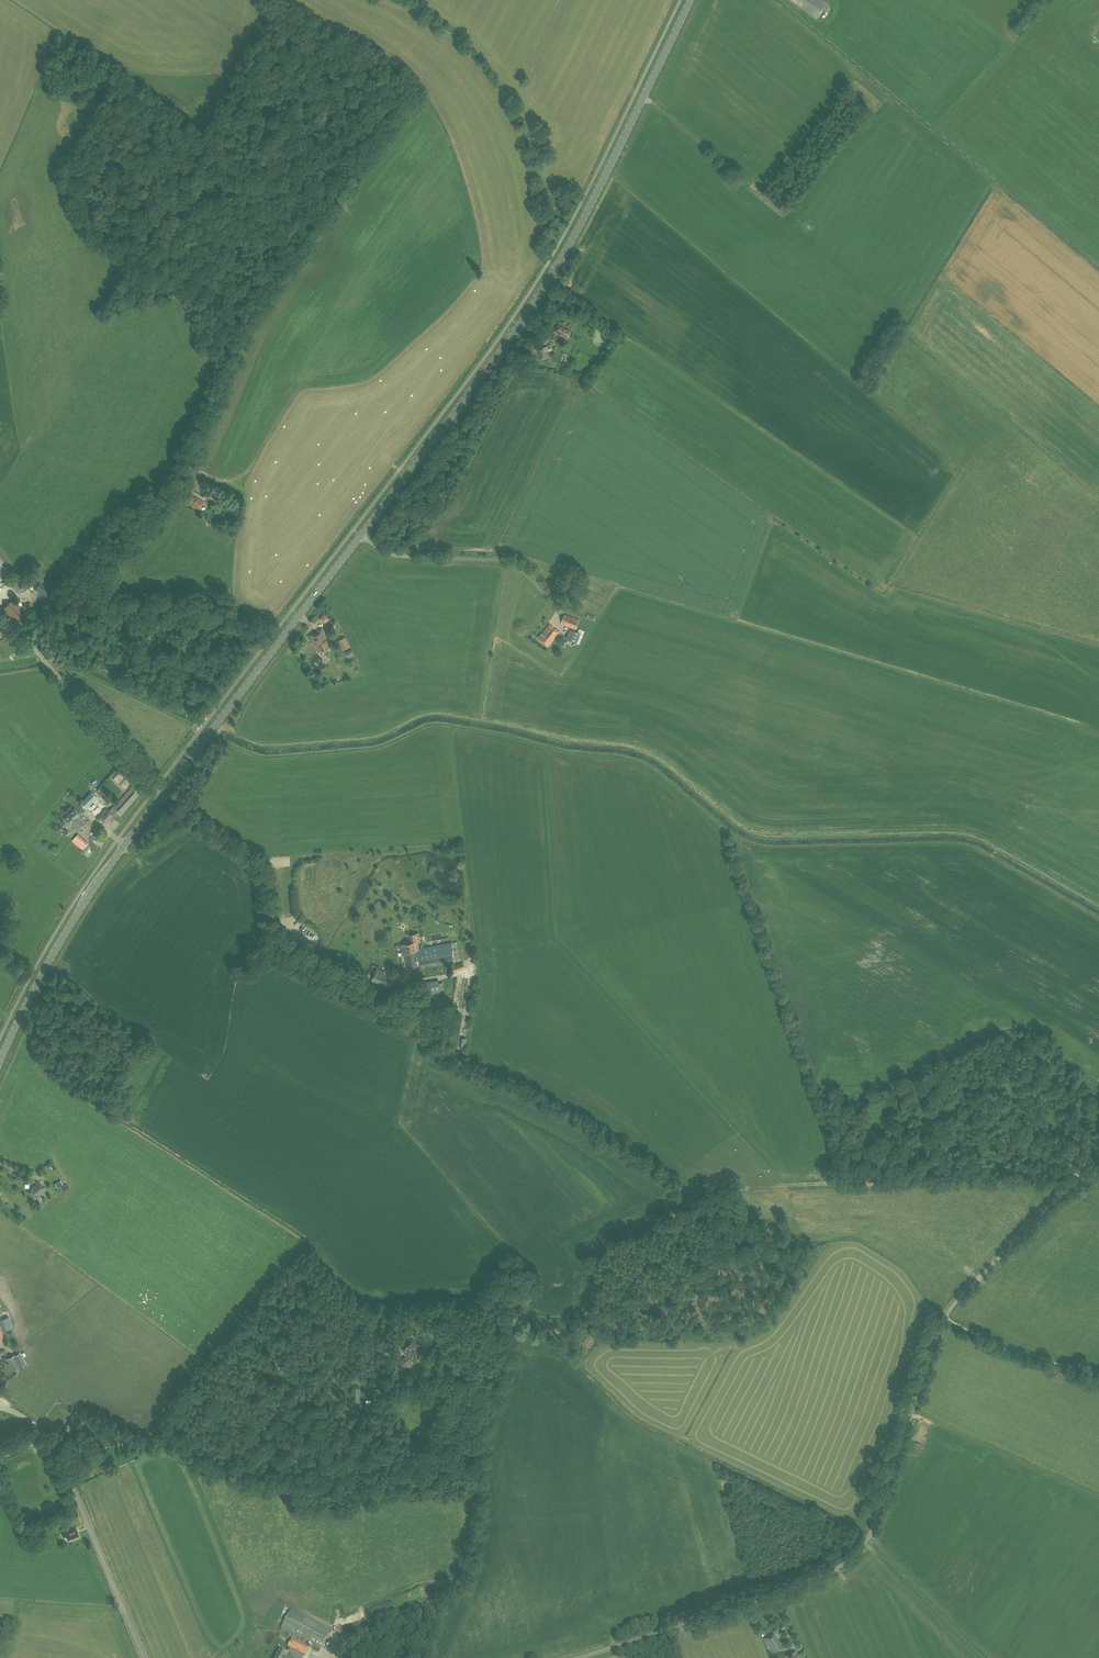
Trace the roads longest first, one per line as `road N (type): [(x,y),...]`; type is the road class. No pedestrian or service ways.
road 1 (secondary): [(163,795),(541,293),(691,0)]
road 2 (unclassified): [(571,1657),(833,1571),(857,1554),(947,1314),(1058,1198),(1098,1174)]
road 3 (secondary): [(0,1064),(87,898),(163,795)]
road 4 (unclassified): [(382,995),(280,939),(259,865),(163,795)]
road 5 (unclassified): [(143,1657),(45,1433),(0,1408)]
road 6 (track): [(39,657),(73,631),(89,602),(154,596),(227,613)]
road 7 (unclassified): [(163,795),(39,657)]
road 8 (track): [(89,602),(170,492),(177,495)]

